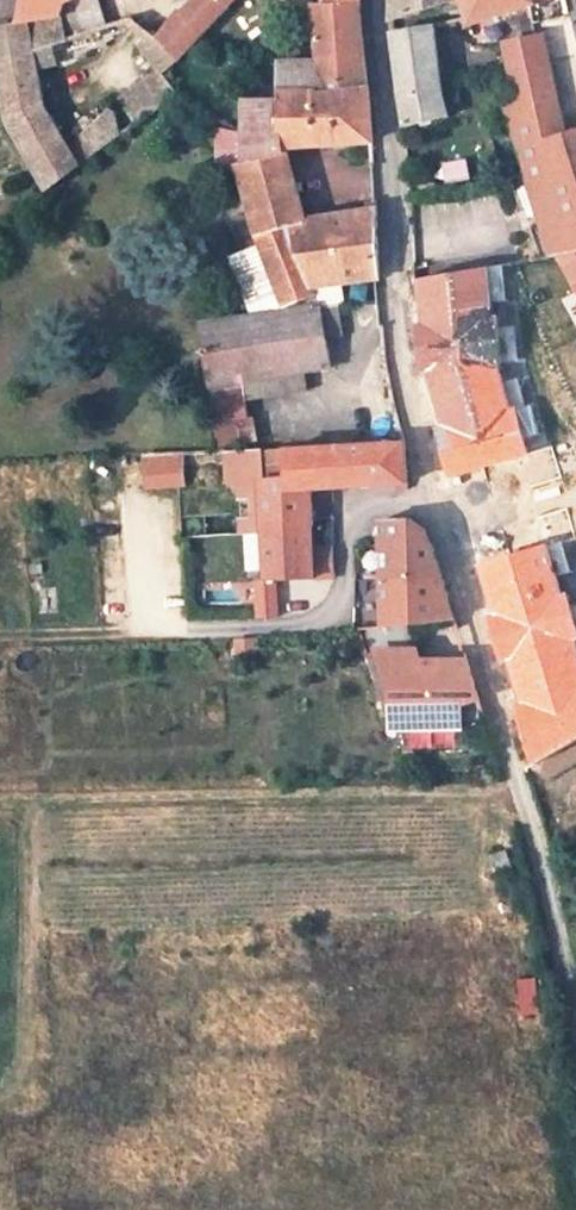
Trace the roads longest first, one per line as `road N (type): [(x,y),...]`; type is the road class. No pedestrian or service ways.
road 1 (unclassified): [(575,1022),(550,900),(396,361),(374,0)]

